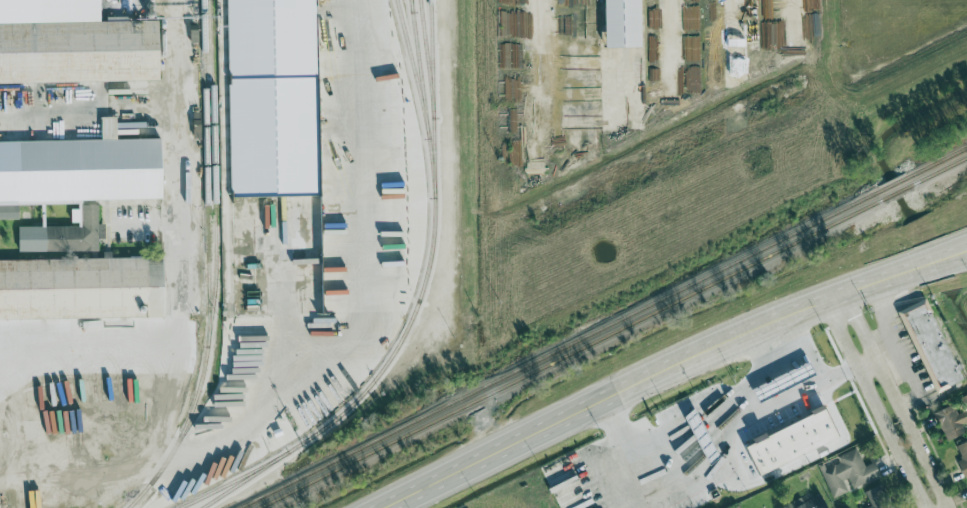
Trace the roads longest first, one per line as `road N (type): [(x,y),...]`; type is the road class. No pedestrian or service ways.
road 1 (primary): [(394,507),(757,330),(966,253)]
road 2 (residential): [(843,296),(852,333),(936,507)]

